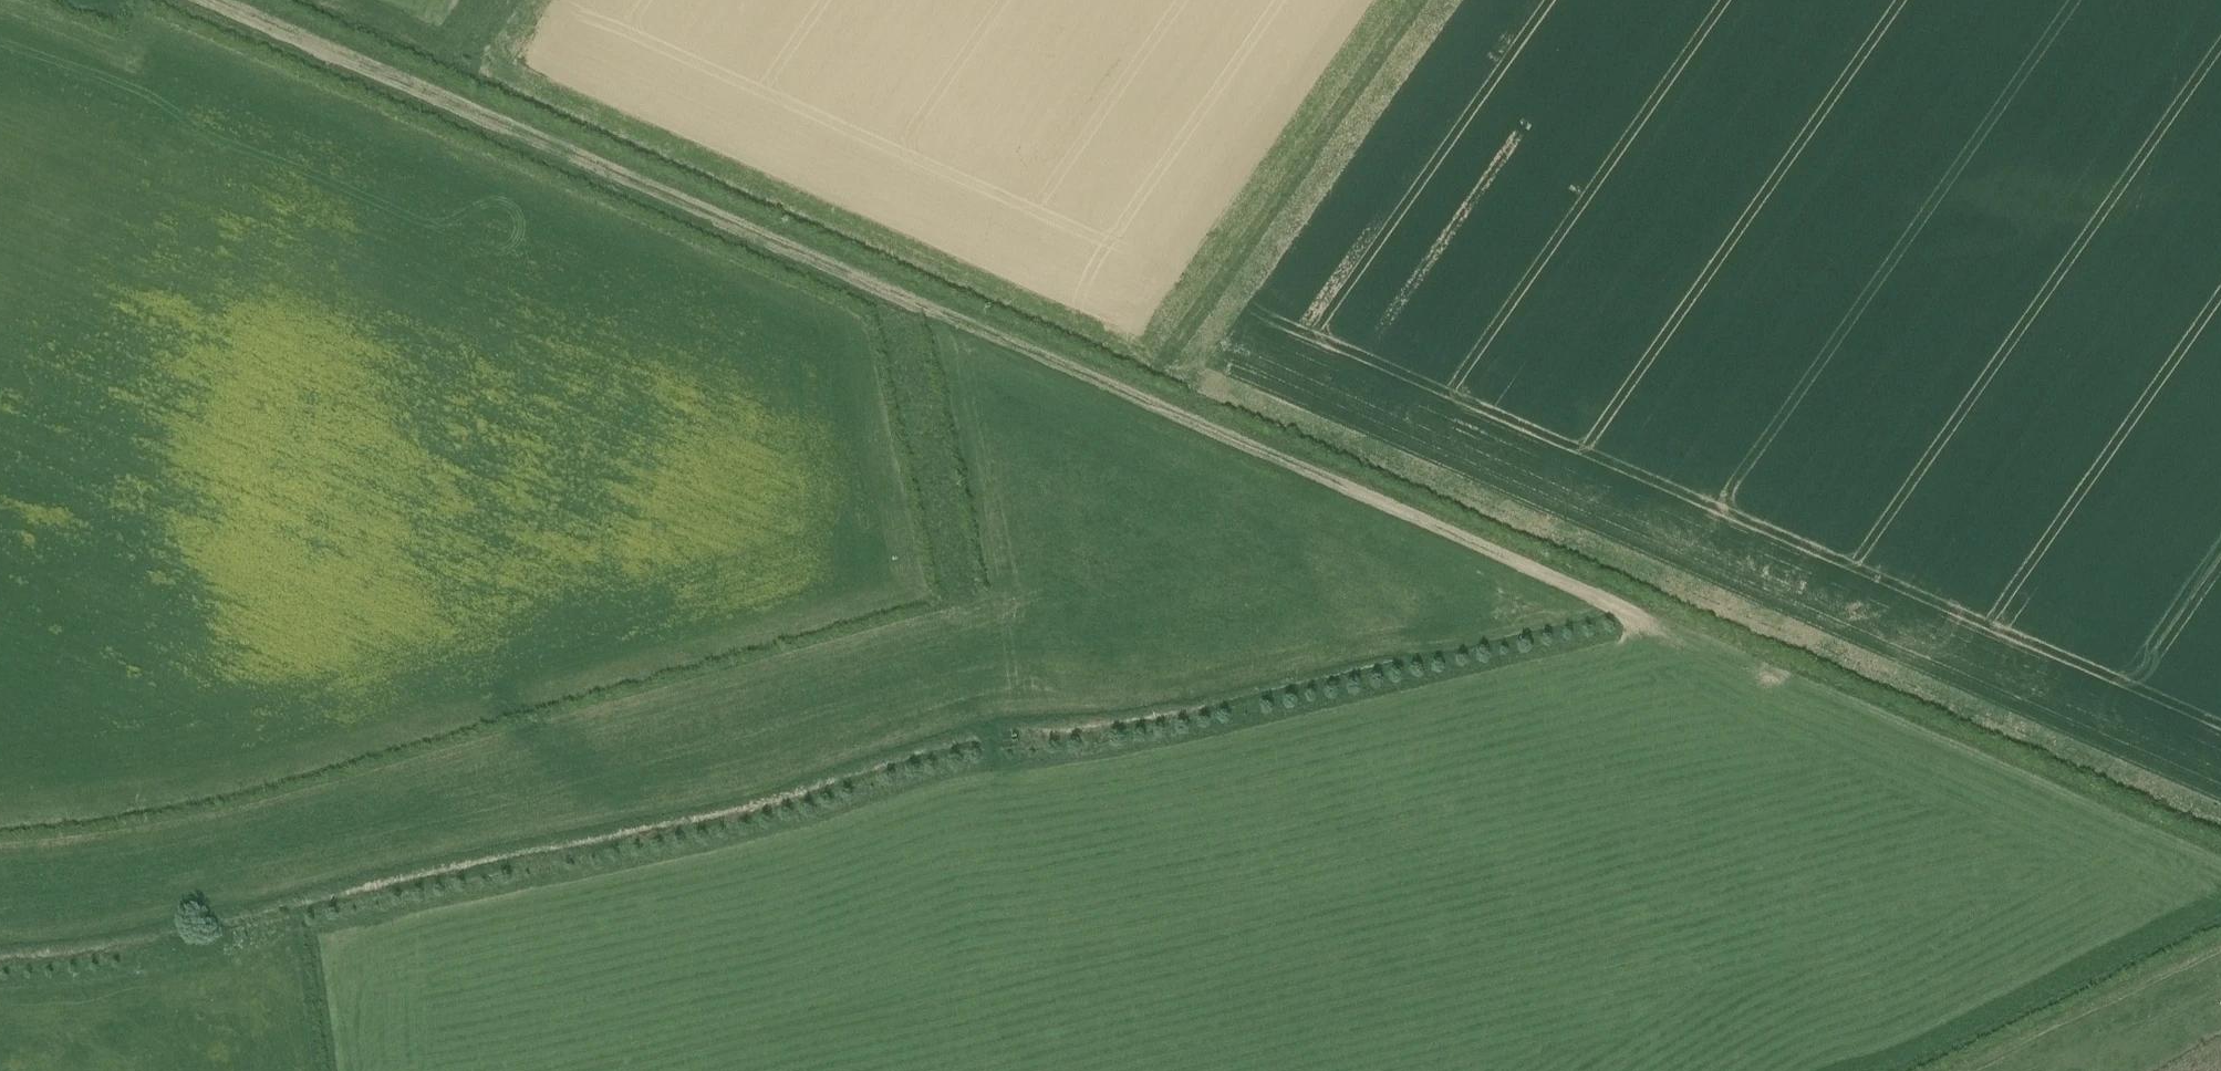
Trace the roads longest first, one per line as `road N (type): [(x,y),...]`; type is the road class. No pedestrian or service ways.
road 1 (track): [(218,0),(1211,435),(1318,529),(1426,657)]

